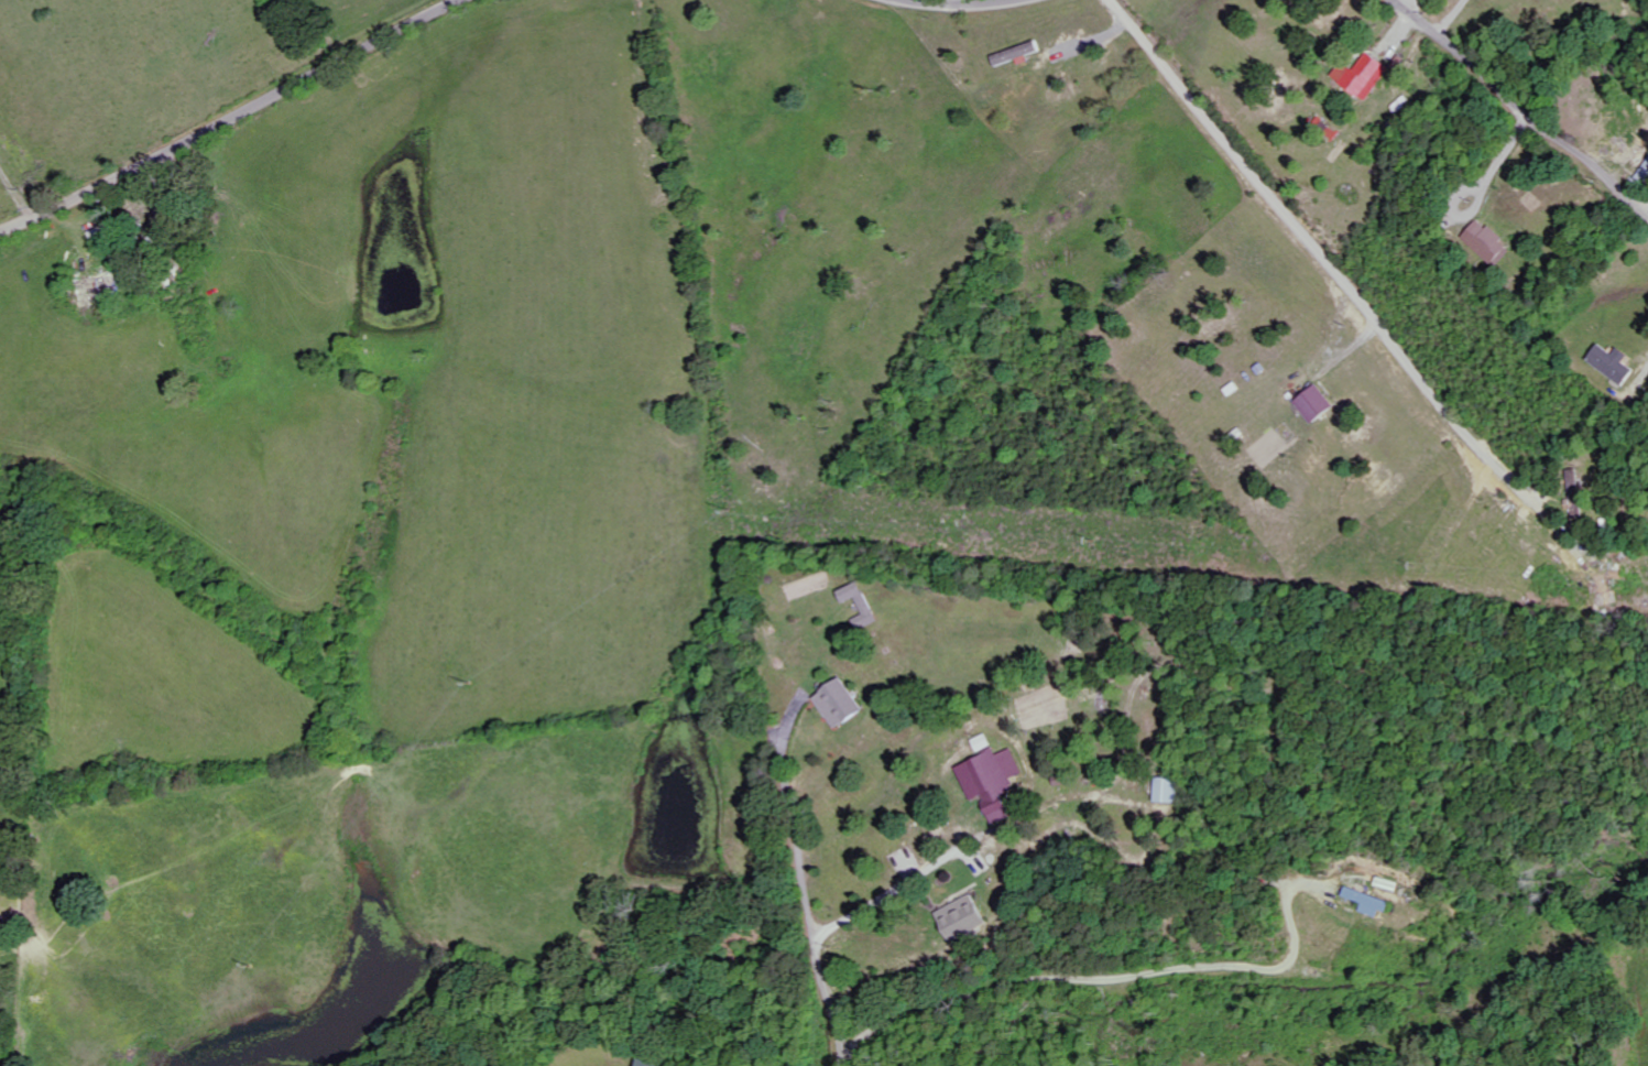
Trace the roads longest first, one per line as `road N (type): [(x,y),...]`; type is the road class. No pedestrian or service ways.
road 1 (residential): [(1116,0),(1531,509)]
road 2 (residential): [(0,233),(163,159),(467,0)]
road 3 (residential): [(833,1065),(785,711)]
road 4 (residential): [(1394,0),(1647,218)]

